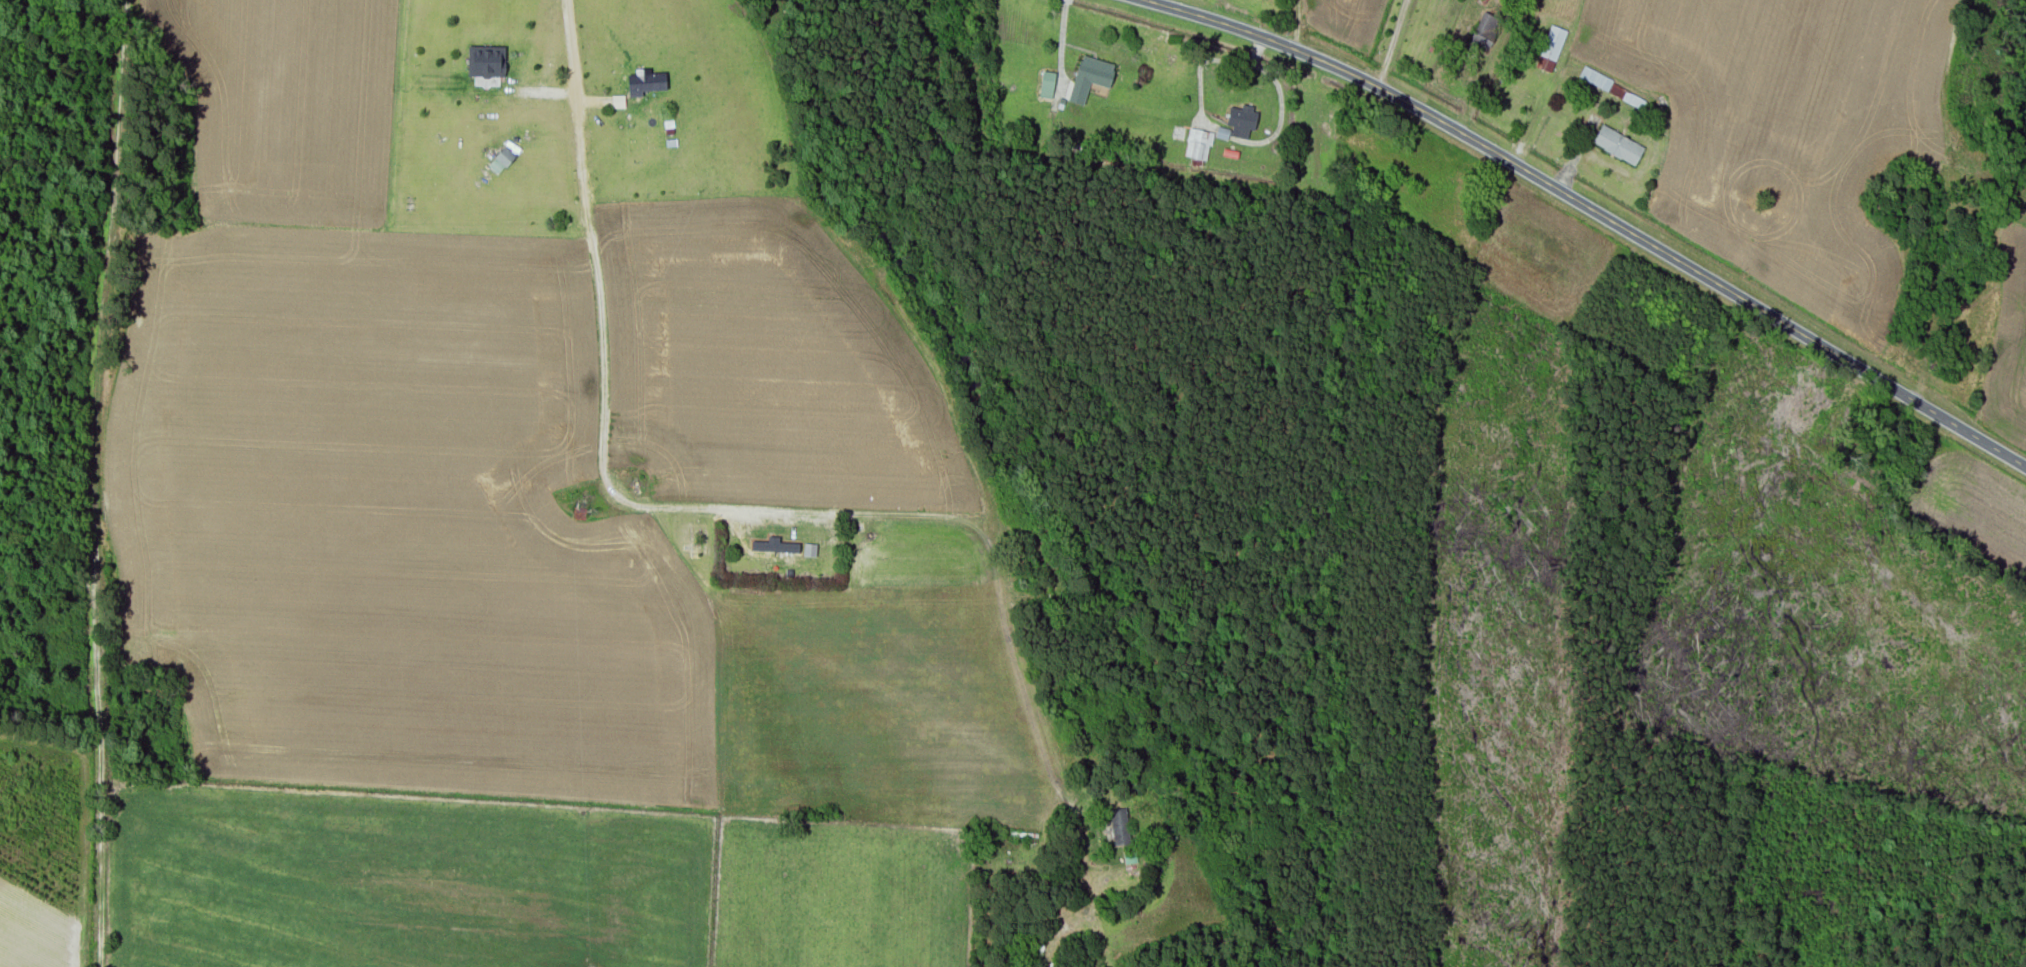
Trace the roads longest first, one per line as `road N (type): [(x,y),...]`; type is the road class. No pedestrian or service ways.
road 1 (residential): [(810,0),(832,516),(859,586),(1165,612),(1209,717),(1281,966)]
road 2 (residential): [(2025,466),(1446,123),(1309,55),(1147,0)]

